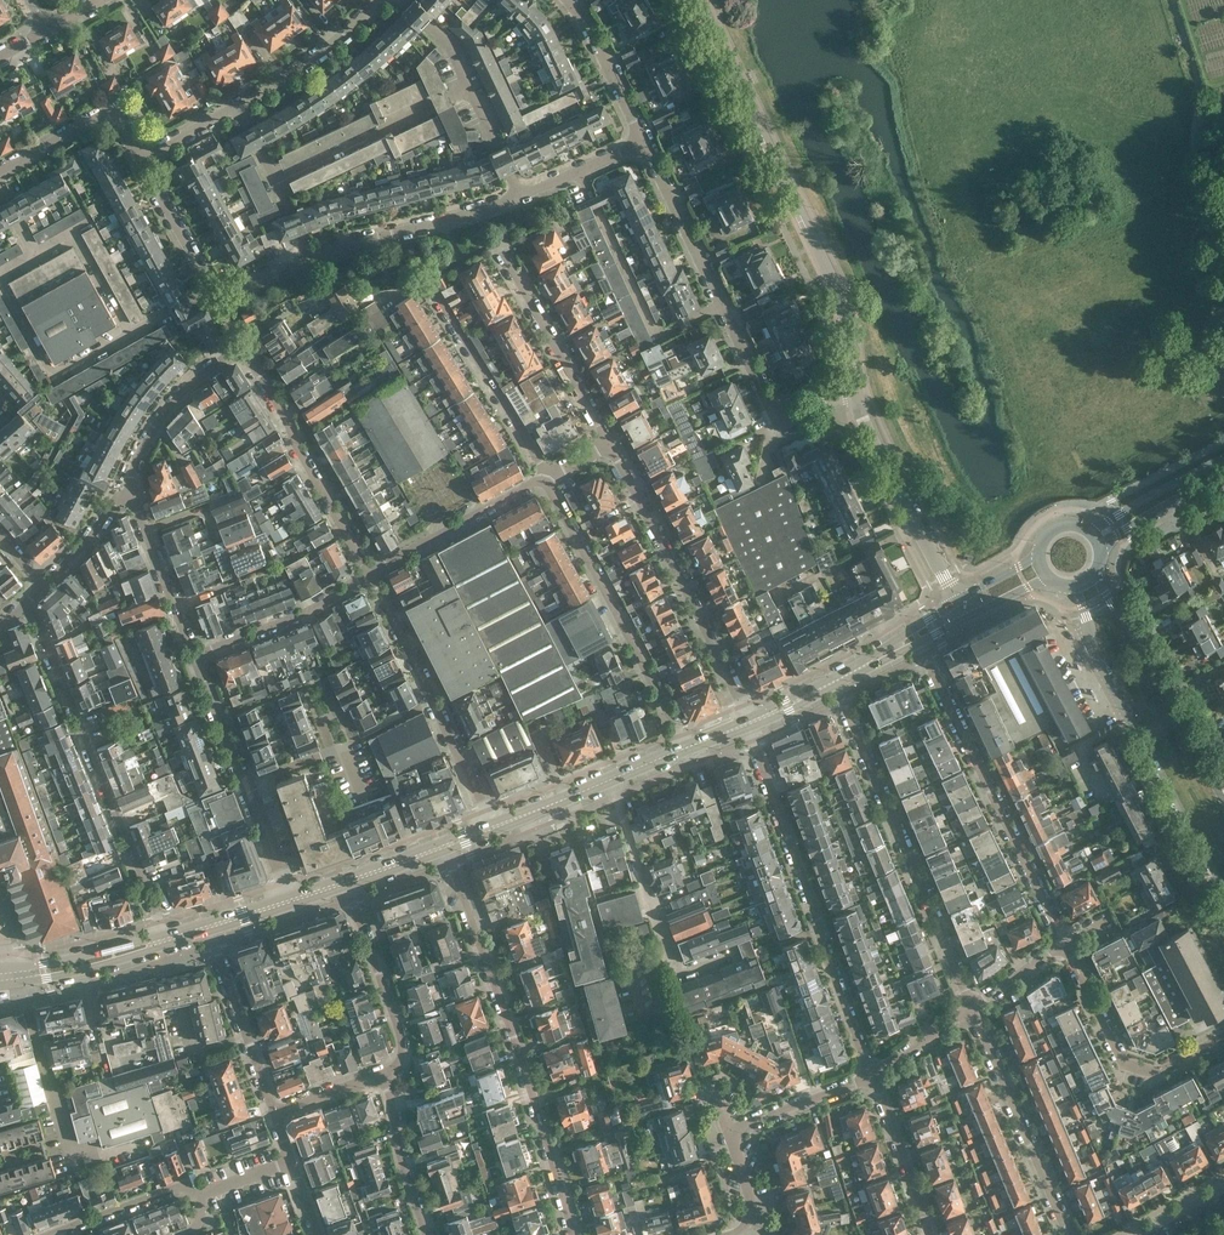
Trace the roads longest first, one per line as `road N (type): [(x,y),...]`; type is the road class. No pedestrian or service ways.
road 1 (residential): [(368,573),(252,359),(240,353),(228,353),(174,399),(123,488)]
road 2 (tertiary): [(858,391),(835,279),(701,0)]
road 3 (residential): [(444,846),(574,1234)]
road 4 (residential): [(873,1074),(751,721)]
road 5 (residential): [(28,603),(166,940)]
road 6 (residential): [(973,1006),(835,681)]
road 7 (residential): [(922,643),(1065,943)]
road 8 (residential): [(751,721),(609,443)]
road 9 (residential): [(546,478),(686,748)]
road 10 (residential): [(495,827),(368,573)]
road 11 (residential): [(724,304),(658,334),(579,171)]
road 12 (residential): [(1223,238),(1190,144),(1197,95),(1170,0)]
road 13 (residential): [(973,1006),(1069,1234)]
road 14 (residential): [(1223,1037),(1159,1071),(1123,1061),(1065,943)]
road 15 (tertiary): [(961,602),(891,476),(858,391)]
road 16 (residential): [(34,254),(2,271),(52,371),(129,330)]
road 17 (residential): [(0,1163),(64,1144),(22,983)]
road 18 (residential): [(546,478),(427,279)]
road 19 (residential): [(609,443),(497,241)]
road 20 (residential): [(307,256),(522,194)]
road 21 (residential): [(276,179),(471,91)]
road 22 (residential): [(385,1075),(398,1065),(400,1033),(346,882)]
road 23 (secondary): [(495,827),(686,748)]
road 24 (residential): [(858,391),(778,411),(724,304)]
road 25 (residential): [(368,573),(546,478)]
road 26 (residential): [(209,926),(274,1114)]
road 27 (residential): [(368,573),(312,608),(193,654)]
road 28 (residential): [(140,157),(112,108),(0,176)]
road 29 (tertiary): [(1135,729),(1223,894)]
road 30 (residential): [(724,304),(643,141)]
road 31 (residential): [(123,488),(193,654)]
road 32 (residential): [(380,0),(237,106)]
road 33 (residential): [(873,1074),(931,1234)]
road 34 (residential): [(427,1234),(385,1075)]
road 35 (residential): [(643,141),(567,0)]
road 36 (residential): [(51,1234),(184,1187),(202,1193)]
road 37 (residential): [(733,1139),(742,1123),(873,1074)]
road 38 (residential): [(129,330),(74,234),(34,254)]
road 39 (tertiary): [(1072,587),(1135,729)]
road 40 (tertiary): [(1175,705),(1098,572)]
road 41 (secondary): [(1223,458),(1091,531)]
road 42 (residential): [(140,157),(211,289)]
road 43 (secondary): [(961,602),(835,681)]
road 44 (residential): [(247,786),(193,654)]
road 45 (secondary): [(1101,547),(1223,475)]
road 46 (secondary): [(22,983),(96,969),(157,943)]
road 47 (secondary): [(157,943),(19,967)]
road 48 (residential): [(41,582),(72,556),(123,488)]
road 49 (residential): [(290,901),(247,786)]
road 50 (residential): [(873,1074),(973,1006)]

